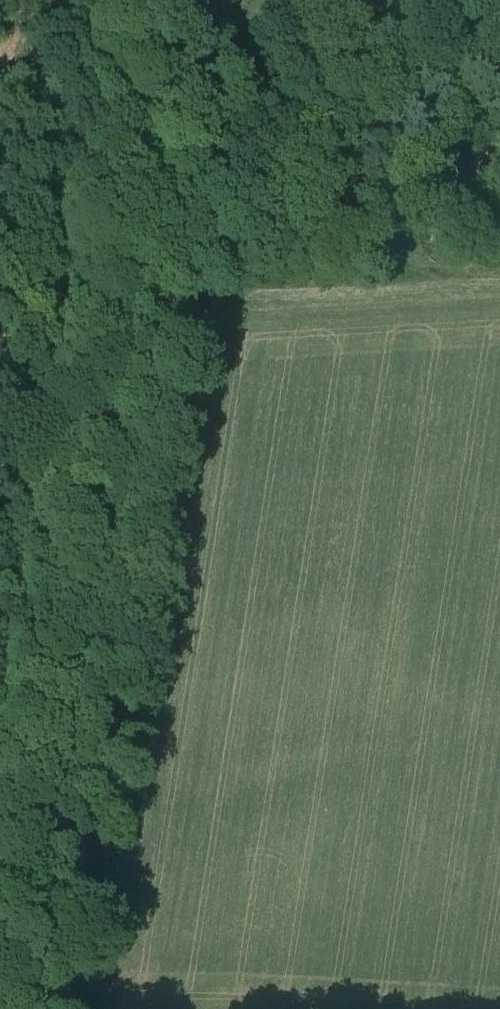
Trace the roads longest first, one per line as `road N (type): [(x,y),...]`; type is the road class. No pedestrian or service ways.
road 1 (secondary): [(30,1008),(173,0)]

